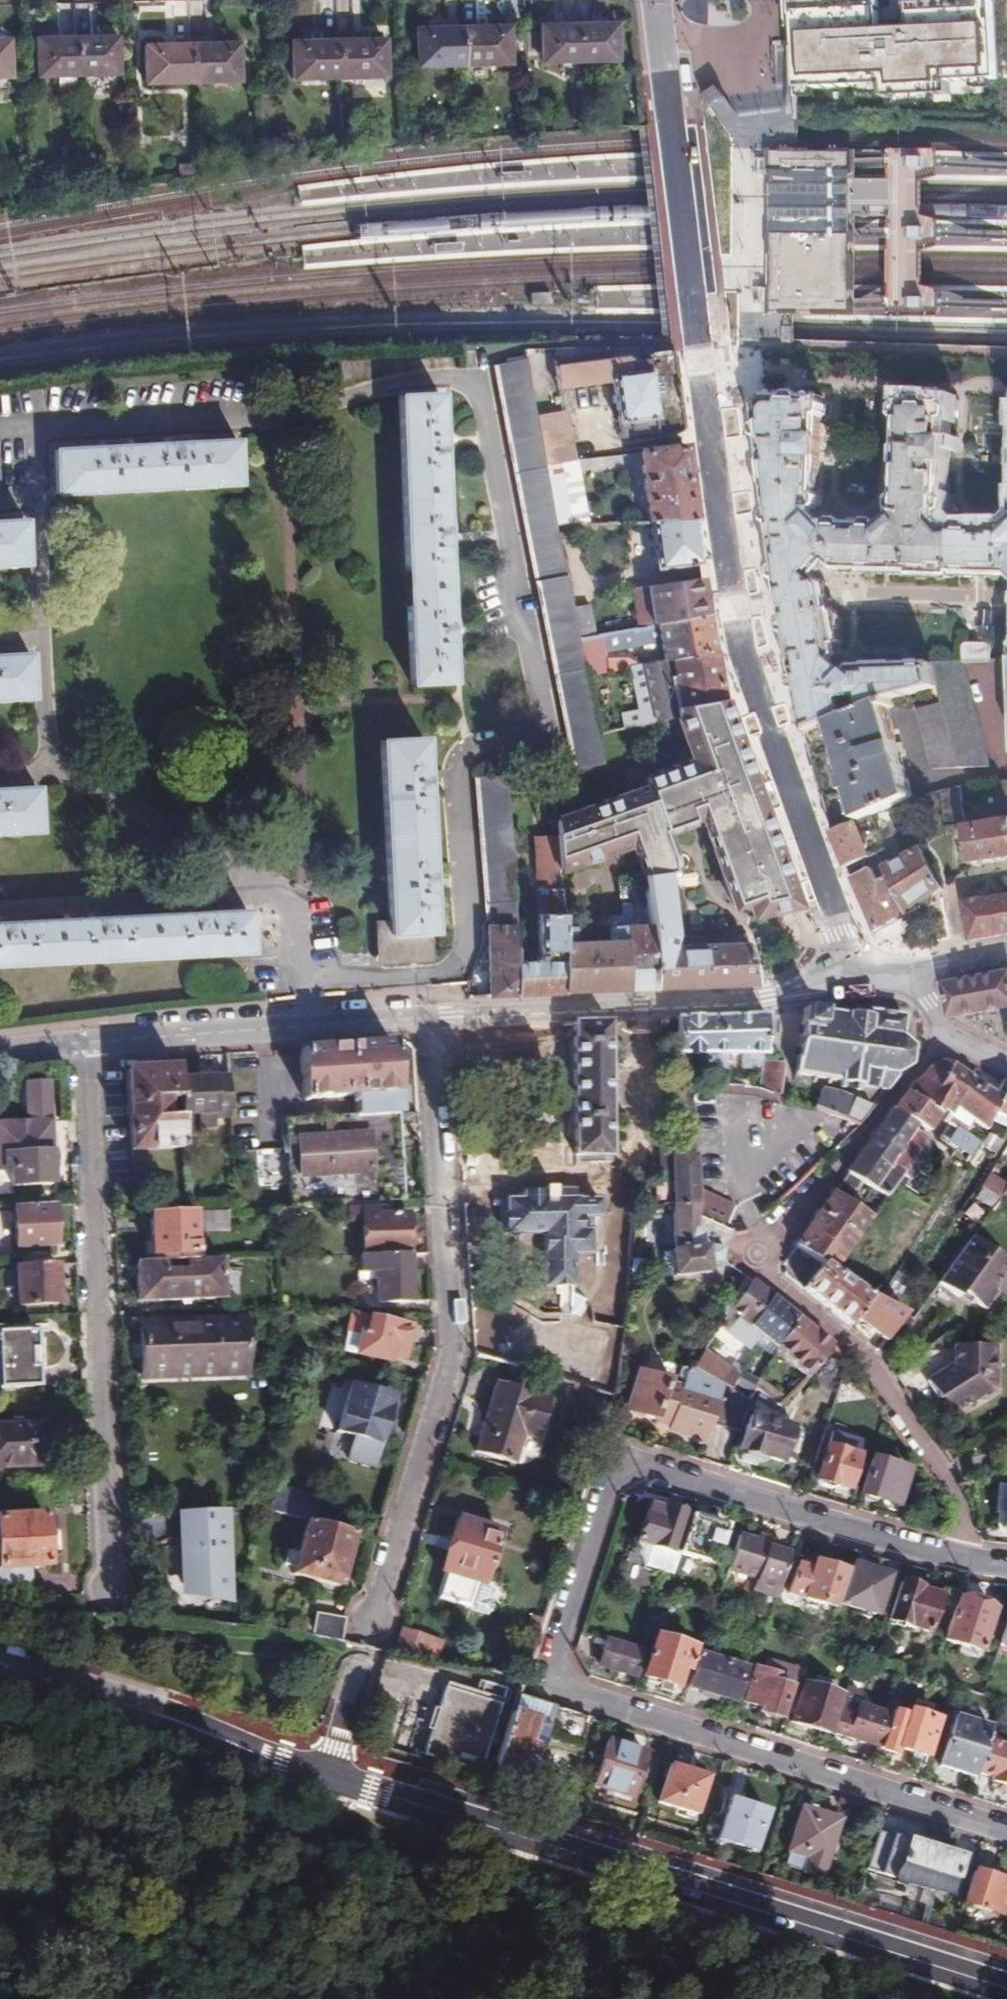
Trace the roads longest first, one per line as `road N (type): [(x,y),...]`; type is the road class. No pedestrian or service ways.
road 1 (tertiary): [(0,1663),(1006,1982)]
road 2 (residential): [(1006,1837),(574,1699),(551,1675),(601,1492),(623,1467),(947,1557)]
road 3 (tertiary): [(653,0),(741,649),(858,976)]
road 4 (track): [(0,1749),(93,1786),(238,1820),(313,1852),(403,1863),(525,1926),(620,1995),(638,1998)]
road 5 (residential): [(944,1033),(751,1254),(854,1353),(903,1420),(950,1499),(947,1557)]
road 6 (residential): [(429,1017),(448,1368),(375,1622)]
road 7 (residential): [(87,1039),(108,1590)]
road 8 (tertiary): [(858,976),(795,993),(649,1007),(429,1017)]
road 9 (tertiary): [(429,1017),(87,1039)]
road 10 (tertiary): [(1006,945),(858,976)]

